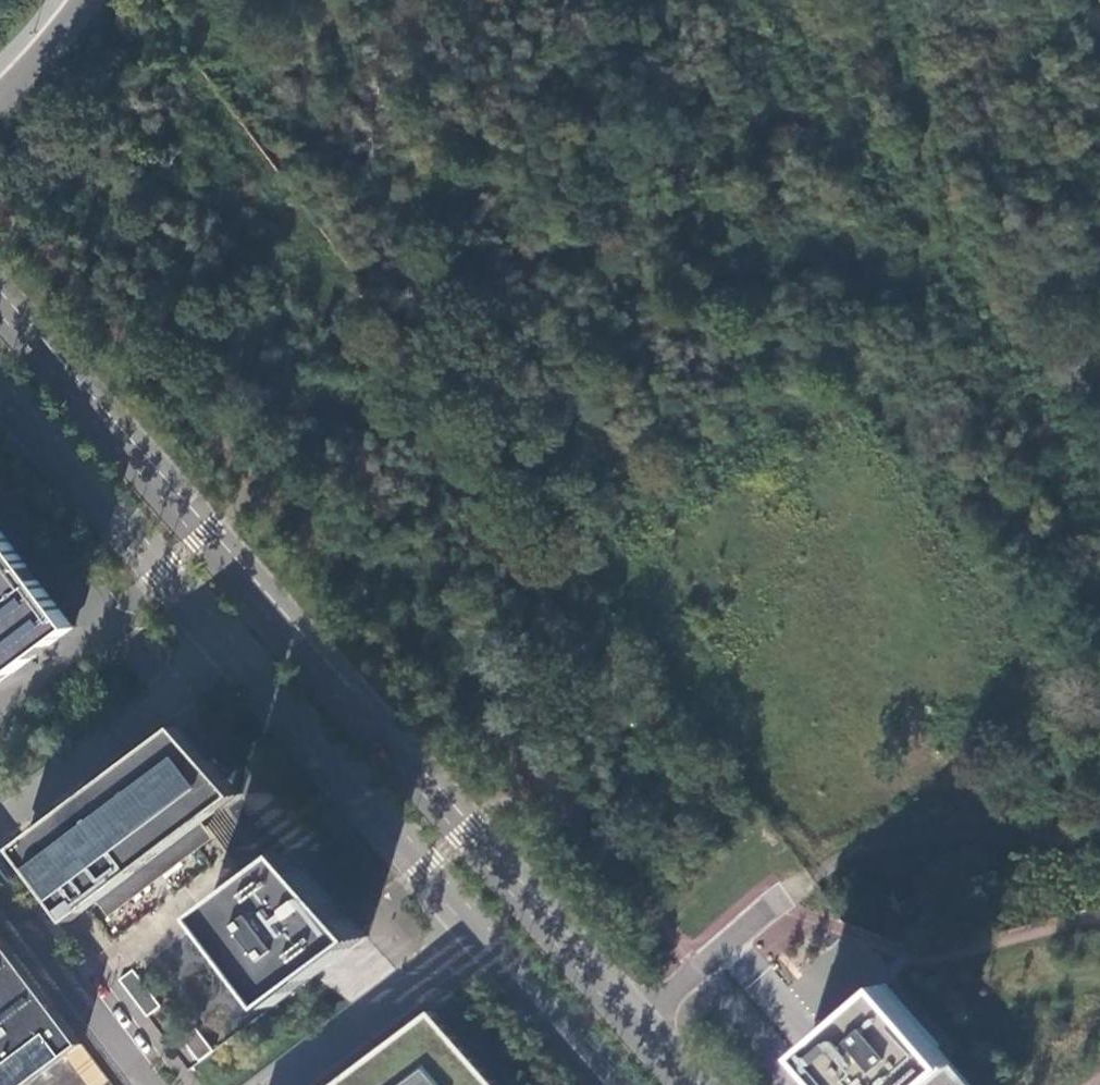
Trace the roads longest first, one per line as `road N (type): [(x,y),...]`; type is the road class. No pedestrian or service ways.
road 1 (tertiary): [(686,1084),(0,314)]
road 2 (track): [(592,543),(855,367),(916,390),(927,90)]
road 3 (track): [(592,543),(433,304),(191,0)]
road 4 (track): [(835,863),(851,702),(812,472),(729,451)]
road 5 (track): [(1099,842),(932,838),(835,863),(697,969)]
road 6 (tertiary): [(225,649),(476,938)]
road 7 (tertiary): [(0,396),(225,649)]
road 8 (residential): [(225,649),(0,824)]
road 9 (residential): [(0,887),(153,1084)]
road 10 (residential): [(476,938),(279,1084)]
road 11 (tertiary): [(476,938),(609,1084)]
road 12 (track): [(927,90),(1083,0)]
road 13 (residential): [(84,0),(0,98)]

